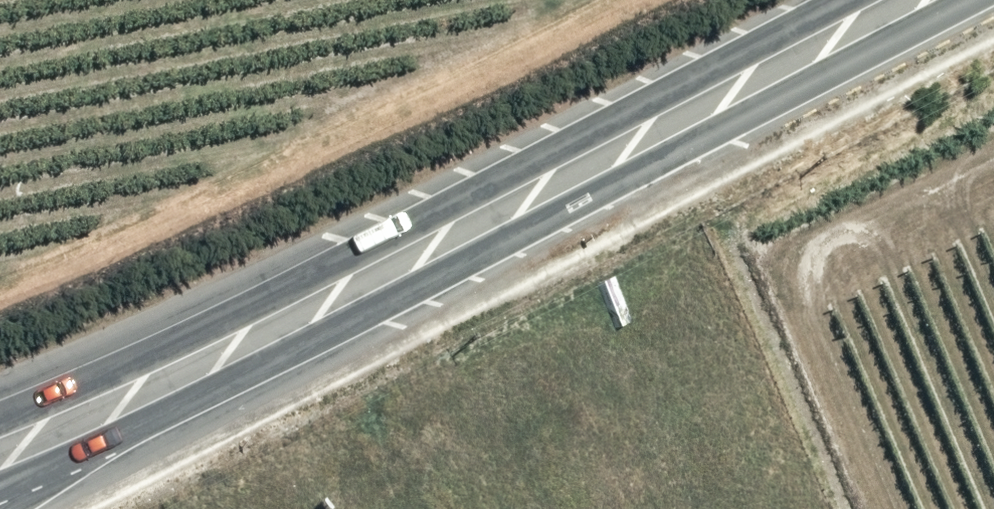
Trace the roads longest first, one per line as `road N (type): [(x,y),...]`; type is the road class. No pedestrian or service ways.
road 1 (primary): [(978,0),(58,467)]
road 2 (primary): [(0,409),(327,271),(845,0)]

